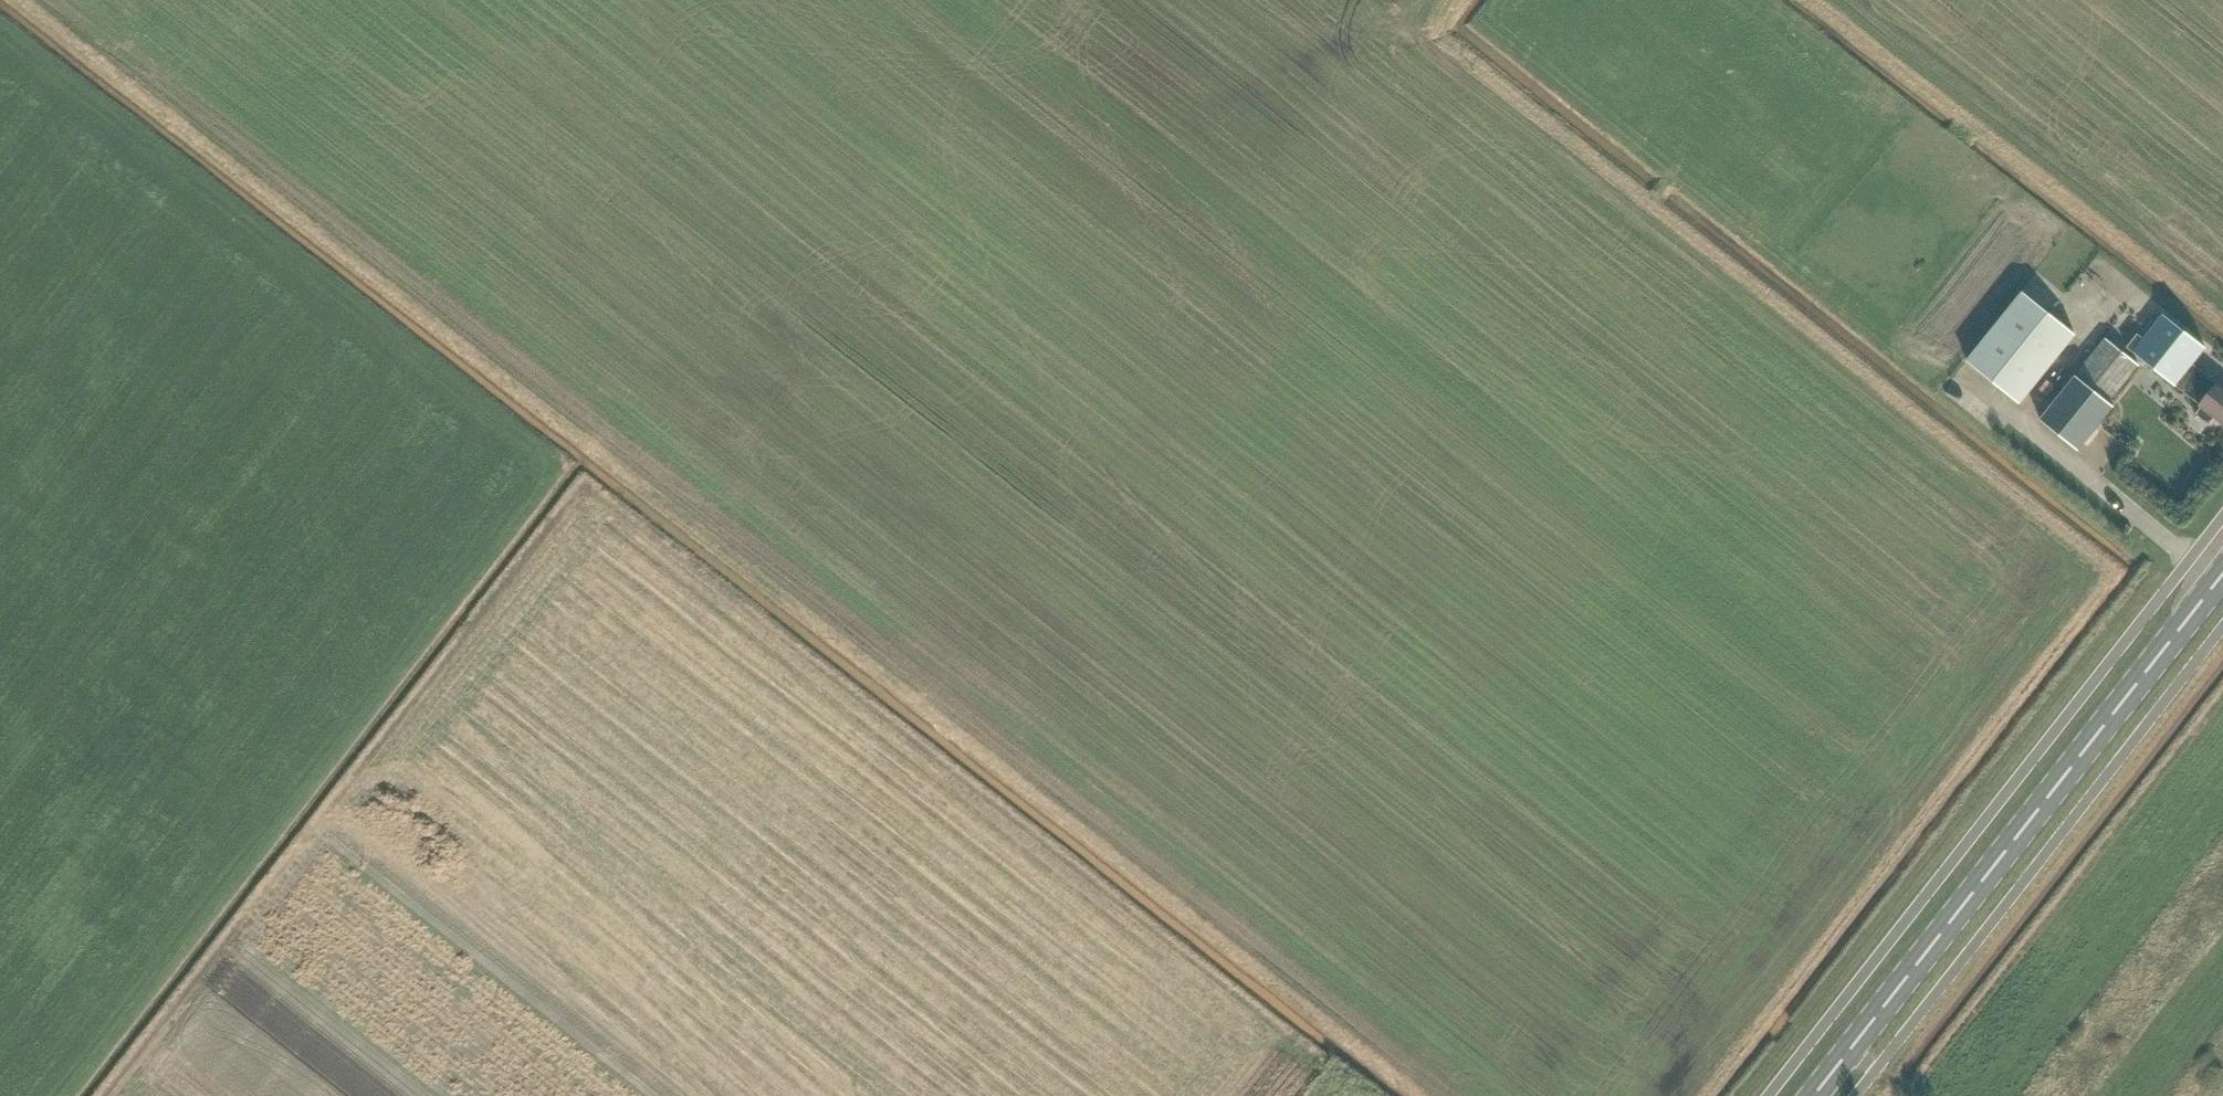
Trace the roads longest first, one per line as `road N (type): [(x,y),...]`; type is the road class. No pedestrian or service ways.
road 1 (secondary): [(1822,1095),(2222,583)]

